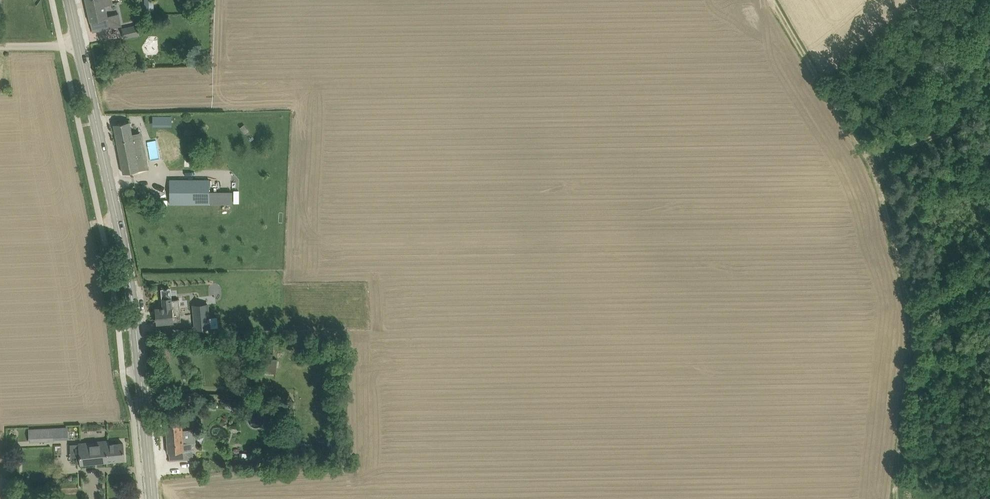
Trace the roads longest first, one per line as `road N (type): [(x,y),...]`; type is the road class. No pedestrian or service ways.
road 1 (secondary): [(152,498),(134,310),(68,0)]
road 2 (track): [(897,498),(915,333),(872,166)]
road 3 (track): [(872,166),(775,0)]
road 4 (track): [(989,109),(872,166)]

